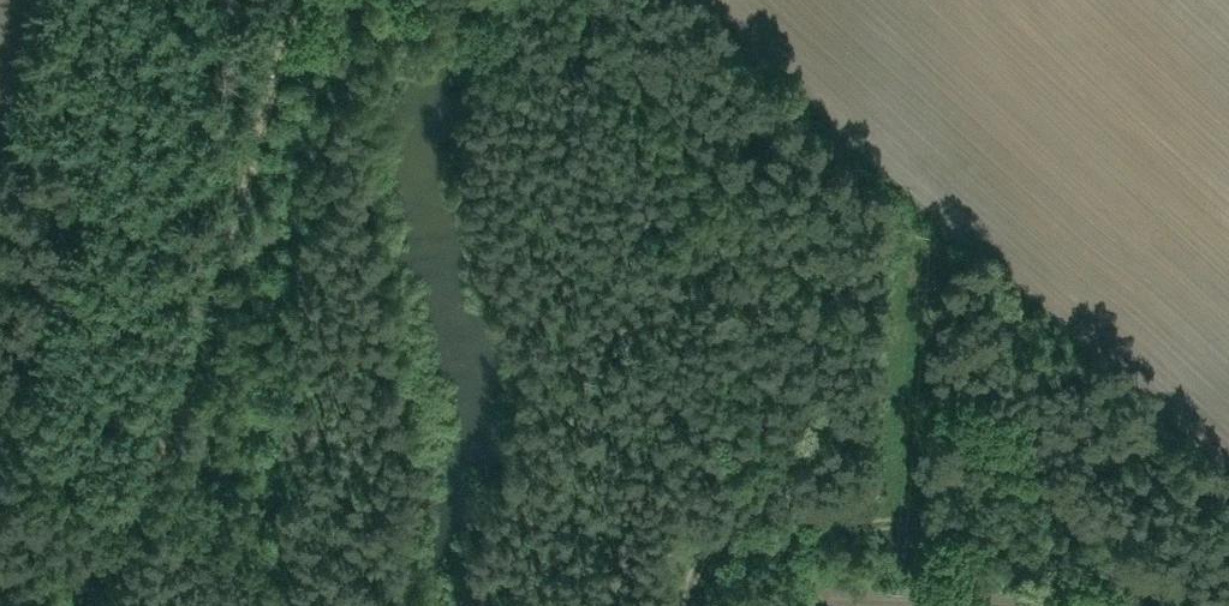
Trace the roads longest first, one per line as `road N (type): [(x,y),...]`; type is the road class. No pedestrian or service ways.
road 1 (track): [(357,0),(346,63),(113,605)]
road 2 (track): [(729,605),(734,580),(905,502),(1228,582)]

